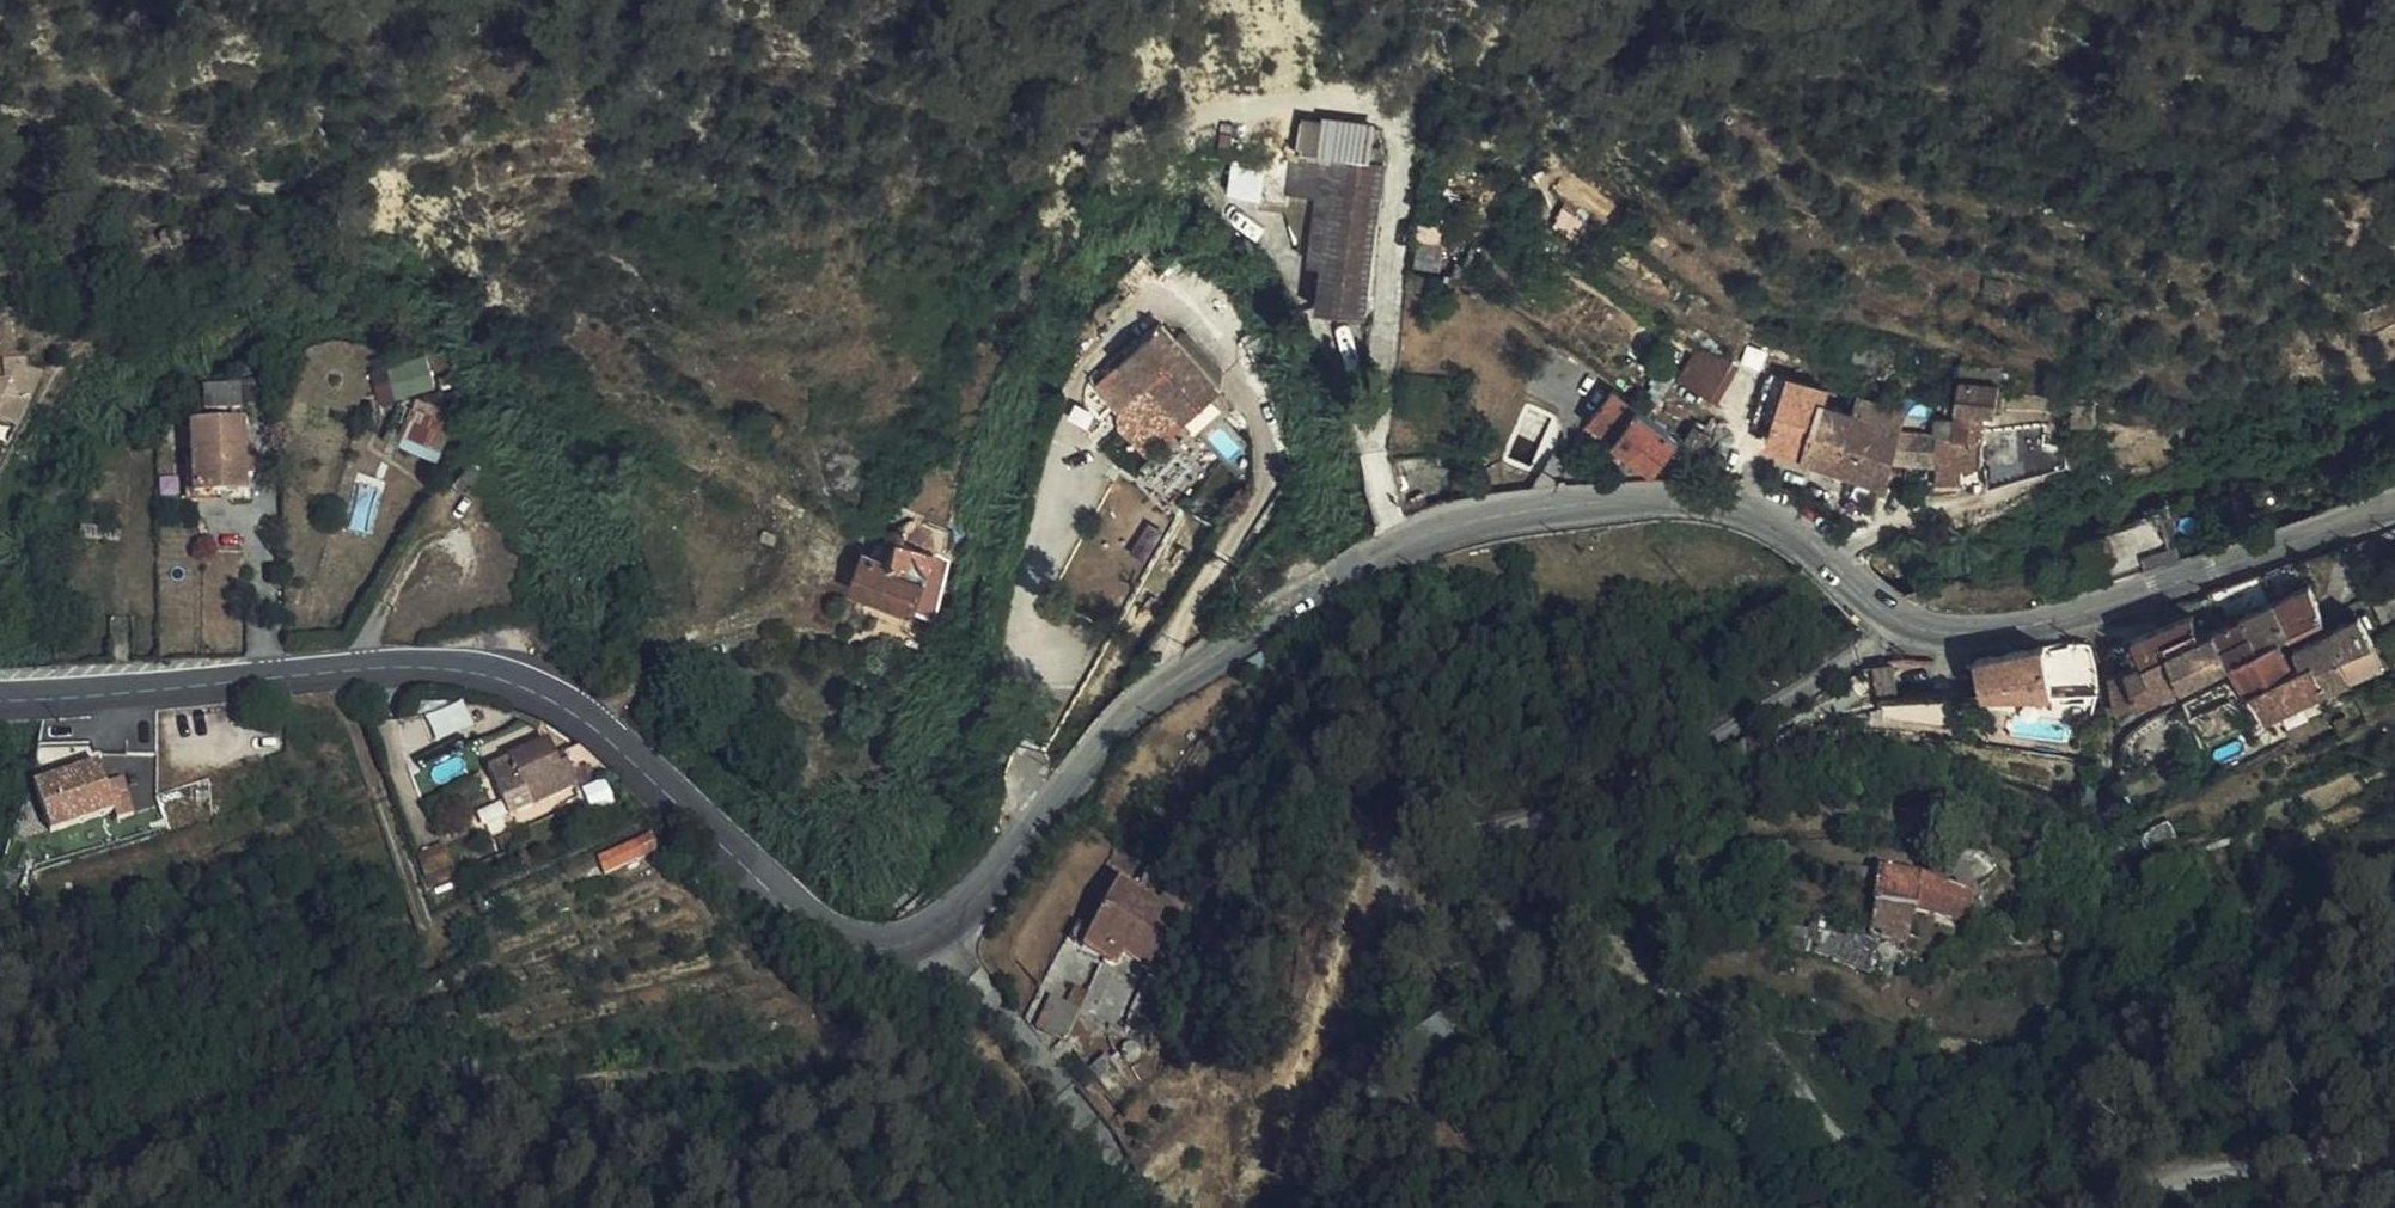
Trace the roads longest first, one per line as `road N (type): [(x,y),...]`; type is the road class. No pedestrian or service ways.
road 1 (secondary): [(2394,506),(2178,581),(2025,628),(1964,636),(1903,623),(1778,518),(1745,505),(1634,498),(1435,530),(1335,579),(1143,701),(960,914),(932,931),(862,943),(821,929),(598,725),(516,679),(452,668),(366,668),(0,699)]
road 2 (track): [(0,110),(42,132),(96,181),(100,288),(0,477)]

